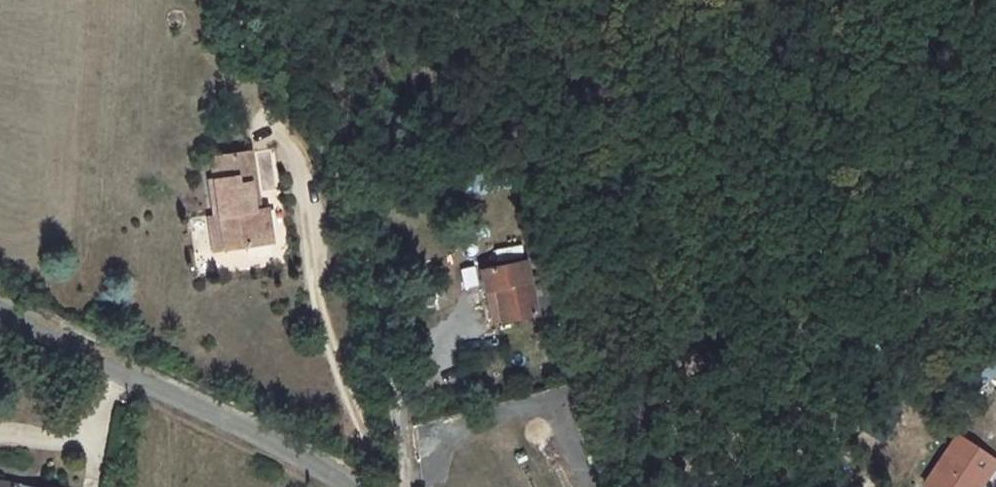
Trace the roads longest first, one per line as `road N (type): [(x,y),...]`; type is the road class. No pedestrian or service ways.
road 1 (unclassified): [(0,305),(347,486)]

